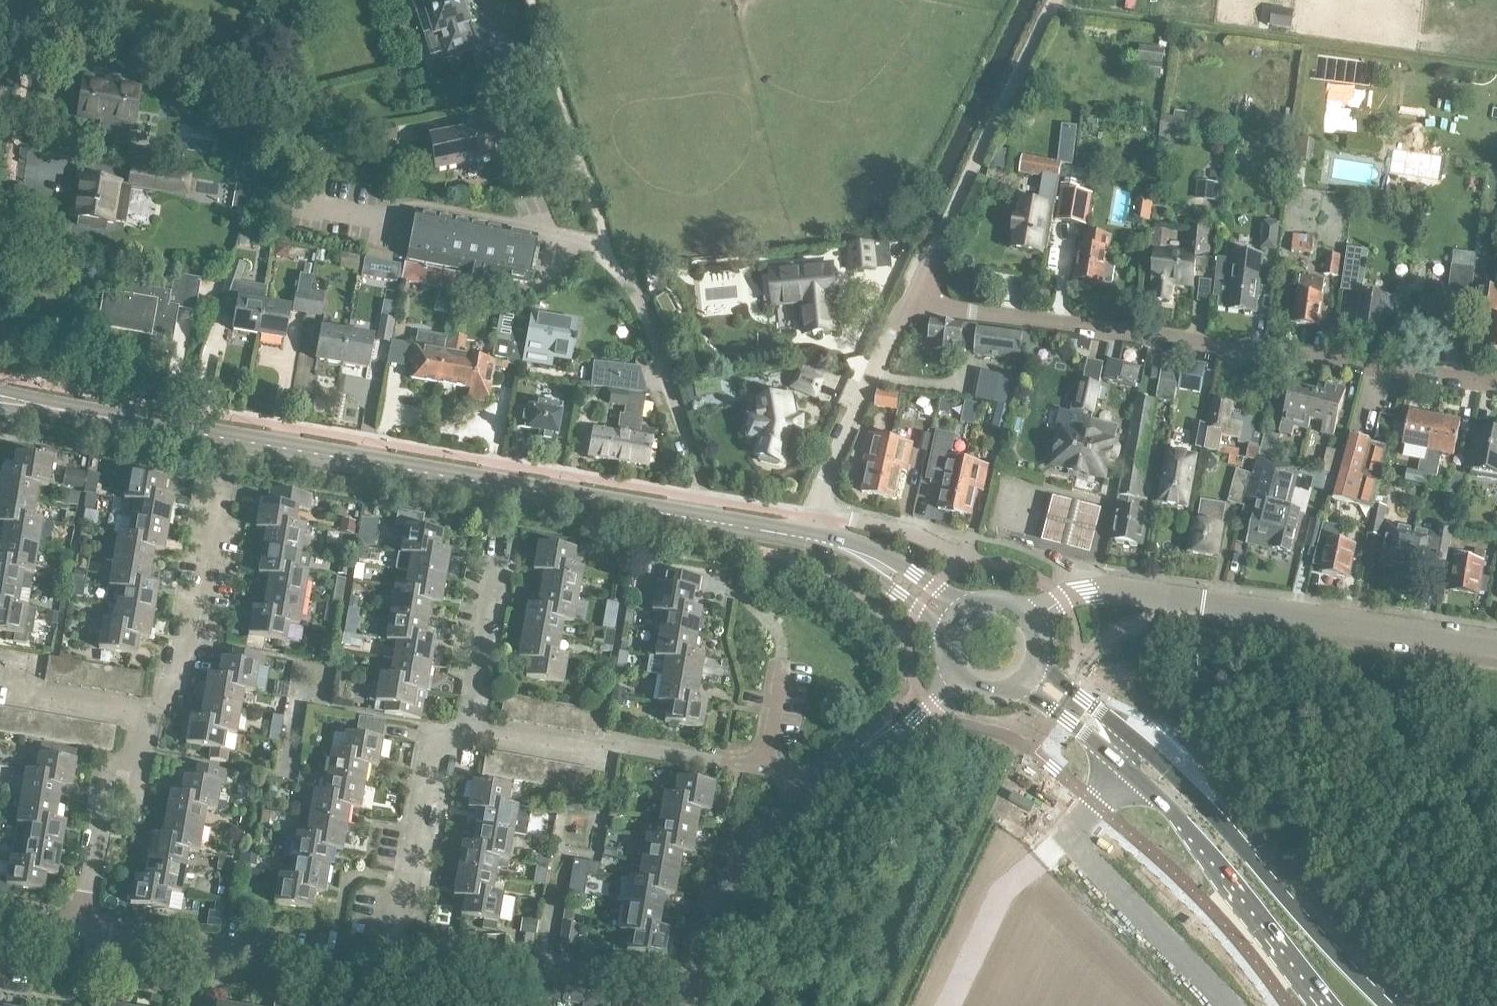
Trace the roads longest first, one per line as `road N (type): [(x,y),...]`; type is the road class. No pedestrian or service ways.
road 1 (secondary): [(694,519),(46,407)]
road 2 (residential): [(1496,384),(908,302)]
road 3 (secondary): [(1389,1005),(1193,794),(1039,666)]
road 4 (secondary): [(1025,685),(1181,819),(1334,1005)]
road 5 (residential): [(82,925),(336,969),(397,968)]
road 6 (residential): [(761,763),(624,742),(585,745),(467,722)]
road 7 (residential): [(397,968),(556,968),(691,993)]
road 8 (unclassified): [(1206,602),(1496,643)]
road 9 (residential): [(397,968),(427,776),(467,722)]
road 10 (residential): [(697,498),(699,467),(670,377),(616,262)]
road 11 (residential): [(148,717),(169,701),(182,647),(199,630),(219,486)]
road 12 (track): [(945,223),(1055,0)]
road 13 (residential): [(812,516),(908,302)]
road 14 (residential): [(691,993),(718,919),(802,794)]
road 15 (residential): [(467,722),(500,540)]
road 16 (residential): [(0,657),(27,696),(148,717)]
road 17 (secondary): [(976,607),(872,549),(829,543)]
road 18 (secondary): [(829,543),(950,638)]
road 19 (unclassified): [(1206,602),(1098,589),(1066,603)]
road 20 (residential): [(812,516),(938,546)]
road 21 (unclassified): [(862,760),(964,685)]

